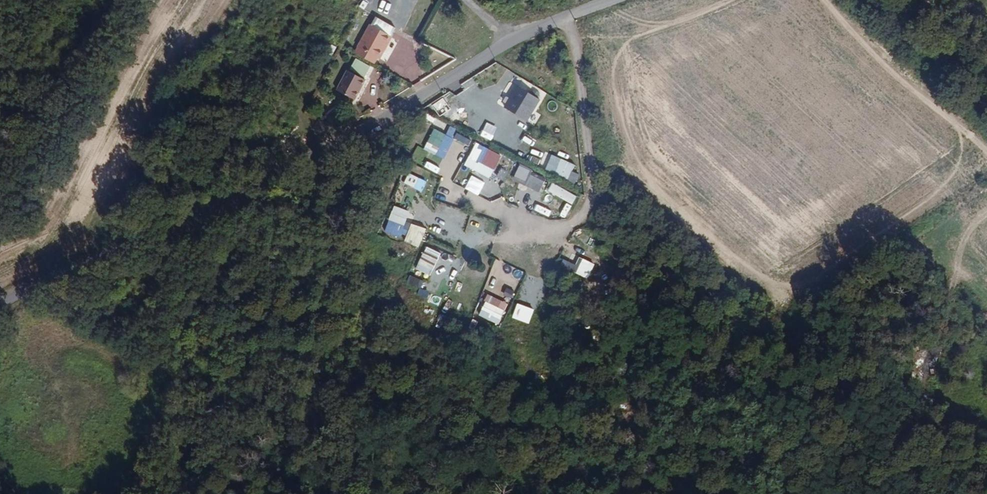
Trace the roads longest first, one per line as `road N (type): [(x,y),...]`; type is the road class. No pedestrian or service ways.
road 1 (unclassified): [(523,49),(362,133),(265,199),(0,318)]
road 2 (unclassified): [(569,27),(581,66),(587,191),(571,227),(551,229),(467,198)]

